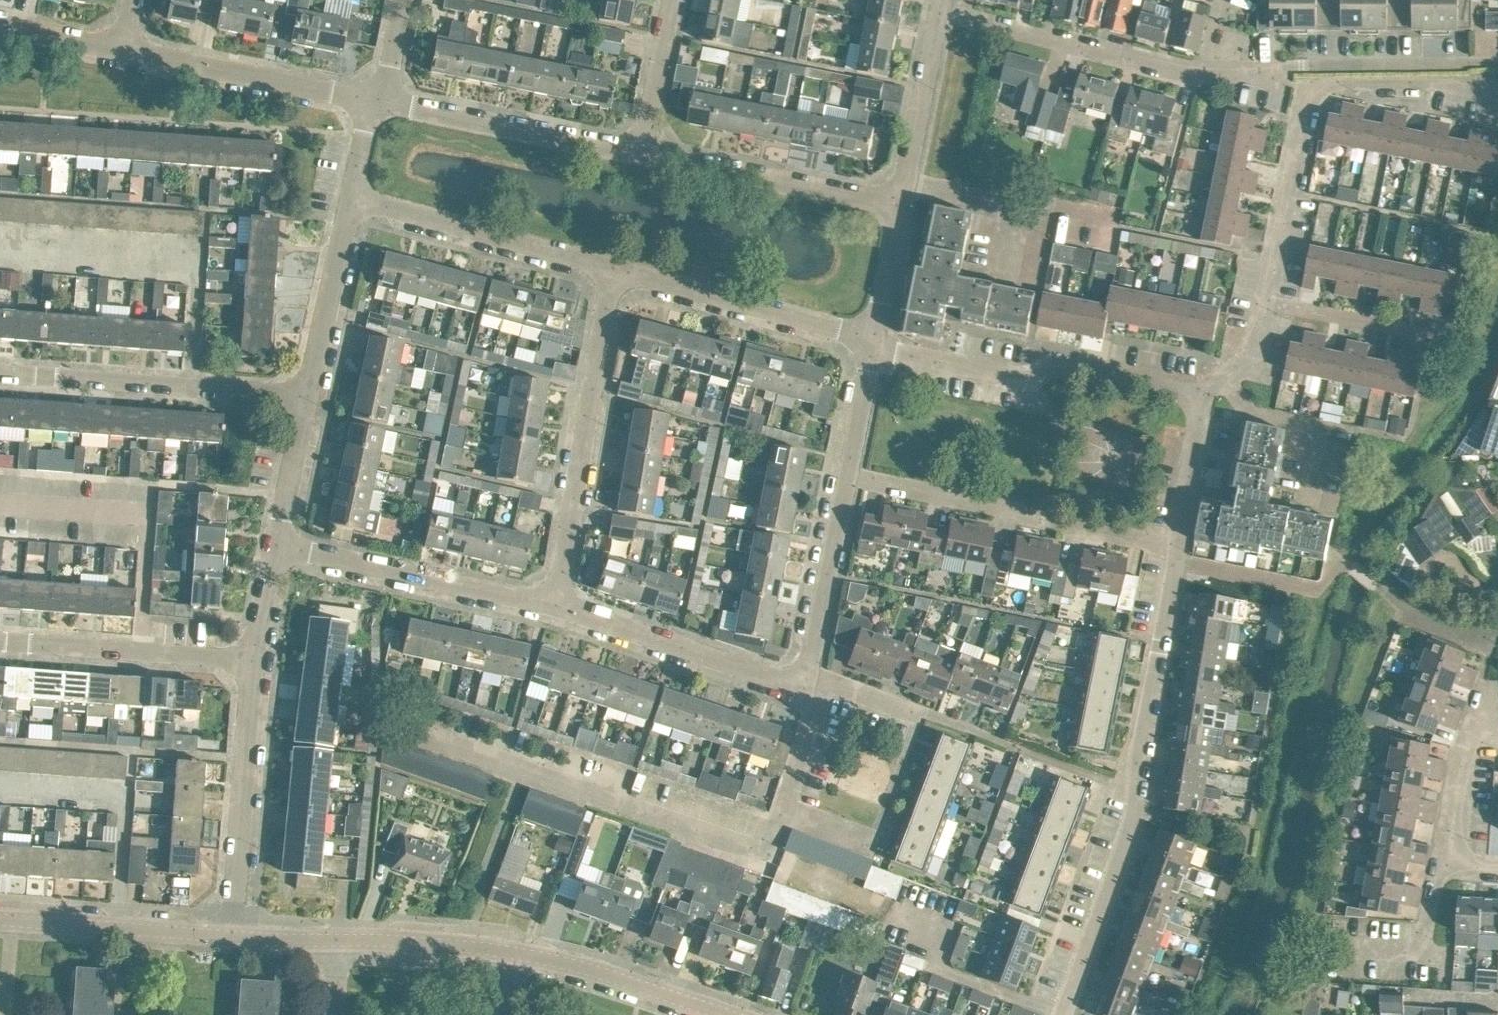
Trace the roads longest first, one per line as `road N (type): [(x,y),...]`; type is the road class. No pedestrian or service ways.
road 1 (residential): [(940,11),(1199,74),(1497,62)]
road 2 (residential): [(1064,1014),(1131,831),(1176,560)]
road 3 (residential): [(1264,303),(1314,89),(1429,83),(1497,94)]
road 4 (residential): [(1204,394),(1058,366),(1031,380),(911,357),(873,339)]
road 5 (residential): [(552,606),(611,269)]
road 6 (residential): [(1175,545),(846,474)]
road 7 (residential): [(303,397),(0,374)]
road 8 (residential): [(552,606),(275,545)]
road 9 (residential): [(233,937),(251,663)]
road 10 (residential): [(873,339),(611,269)]
road 11 (residential): [(642,154),(377,101)]
road 12 (residential): [(611,269),(351,197)]
road 13 (residential): [(901,208),(642,154)]
road 14 (residential): [(552,606),(779,682),(803,678)]
road 15 (residential): [(377,101),(122,50)]
road 16 (residential): [(251,663),(0,644)]
road 17 (residential): [(873,844),(784,811),(825,681)]
road 18 (residential): [(726,1014),(516,953)]
road 19 (residential): [(803,678),(846,474)]
road 20 (residential): [(303,397),(351,197)]
road 21 (residential): [(901,208),(940,11)]
road 22 (residential): [(1452,341),(1264,303)]
road 23 (residential): [(516,953),(337,940)]
road 24 (residential): [(1441,865),(1489,695)]
road 25 (residential): [(171,933),(11,920)]
road 26 (residential): [(642,154),(673,0)]
road 27 (residential): [(1175,545),(1204,394)]
road 28 (residential): [(275,545),(303,397)]
road 29 (residential): [(1315,588),(1176,560)]
road 30 (residential): [(846,474),(873,339)]
road 31 (residential): [(873,339),(901,208)]
road 32 (residential): [(122,50),(0,27)]
road 33 (residential): [(251,663),(275,545)]

